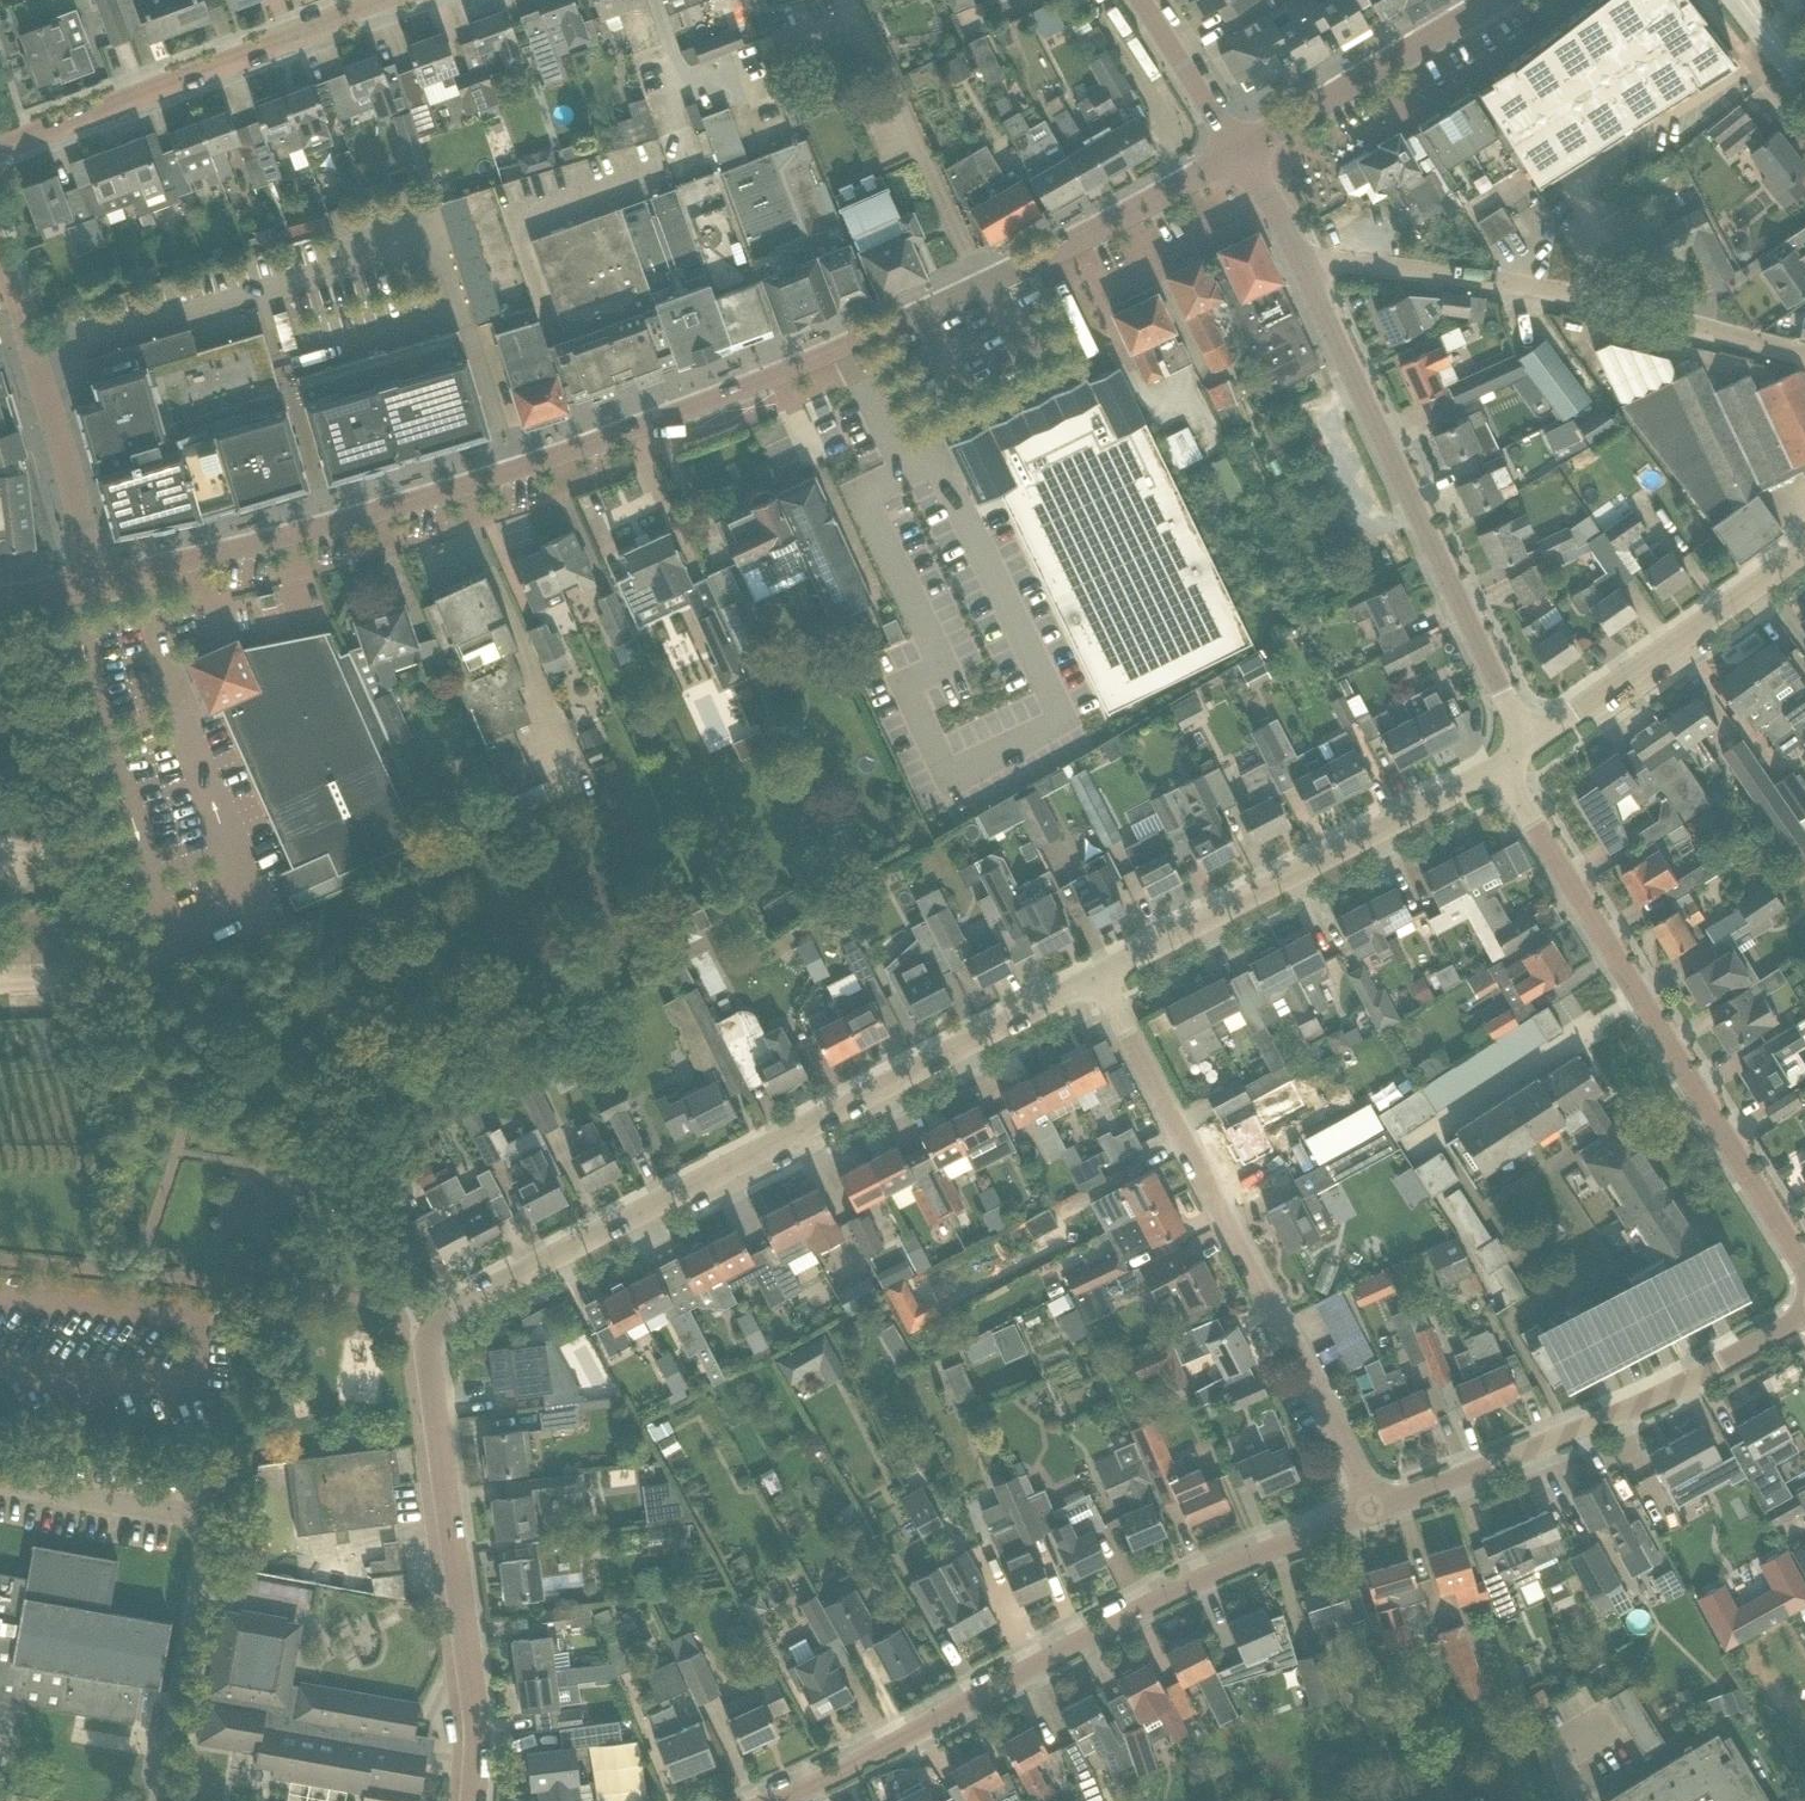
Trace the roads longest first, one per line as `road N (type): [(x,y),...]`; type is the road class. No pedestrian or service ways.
road 1 (residential): [(473,1800),(476,1704),(430,1328),(446,1311),(1100,974)]
road 2 (unclassified): [(1239,154),(875,333),(577,449),(95,585)]
road 3 (residential): [(776,1800),(1148,1604),(1255,1553),(1372,1513)]
road 4 (residential): [(1372,1513),(1100,974)]
road 5 (residential): [(1804,1266),(1500,769)]
road 6 (residential): [(1527,745),(1305,271)]
road 7 (residential): [(1804,356),(1543,288),(1342,262),(1305,271)]
road 8 (residential): [(0,1482),(199,1524),(156,1800)]
road 9 (residential): [(1372,1513),(1645,1404),(1804,1315)]
road 10 (residential): [(1100,974),(1500,769)]
road 11 (residential): [(0,149),(394,0)]
road 12 (residential): [(1527,745),(1804,546)]
road 13 (residential): [(95,585),(75,494),(0,260)]
road 14 (unclassified): [(1239,154),(1489,0)]
road 15 (residential): [(1239,154),(1140,0)]
road 16 (residential): [(1305,271),(1239,154)]

